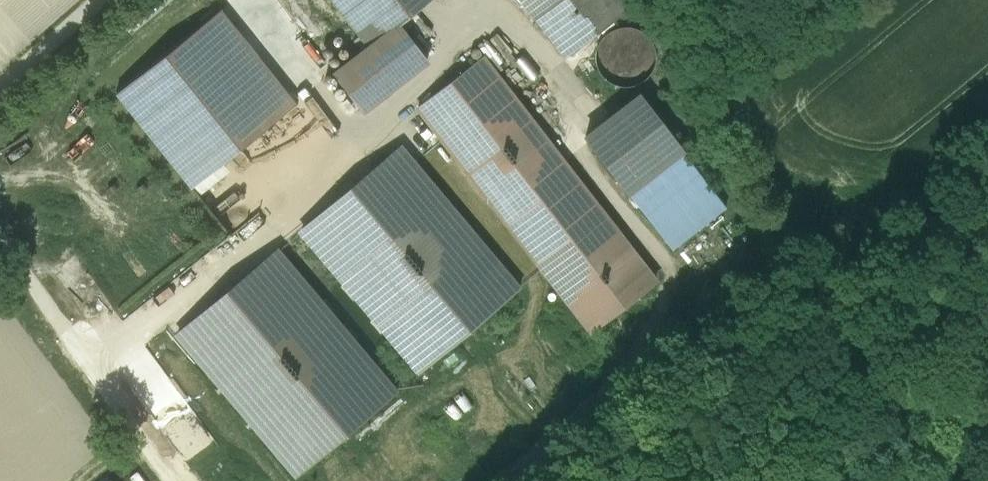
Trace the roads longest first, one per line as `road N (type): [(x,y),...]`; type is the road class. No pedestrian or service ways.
road 1 (track): [(175,480),(0,234)]
road 2 (unclassified): [(97,0),(0,87)]

